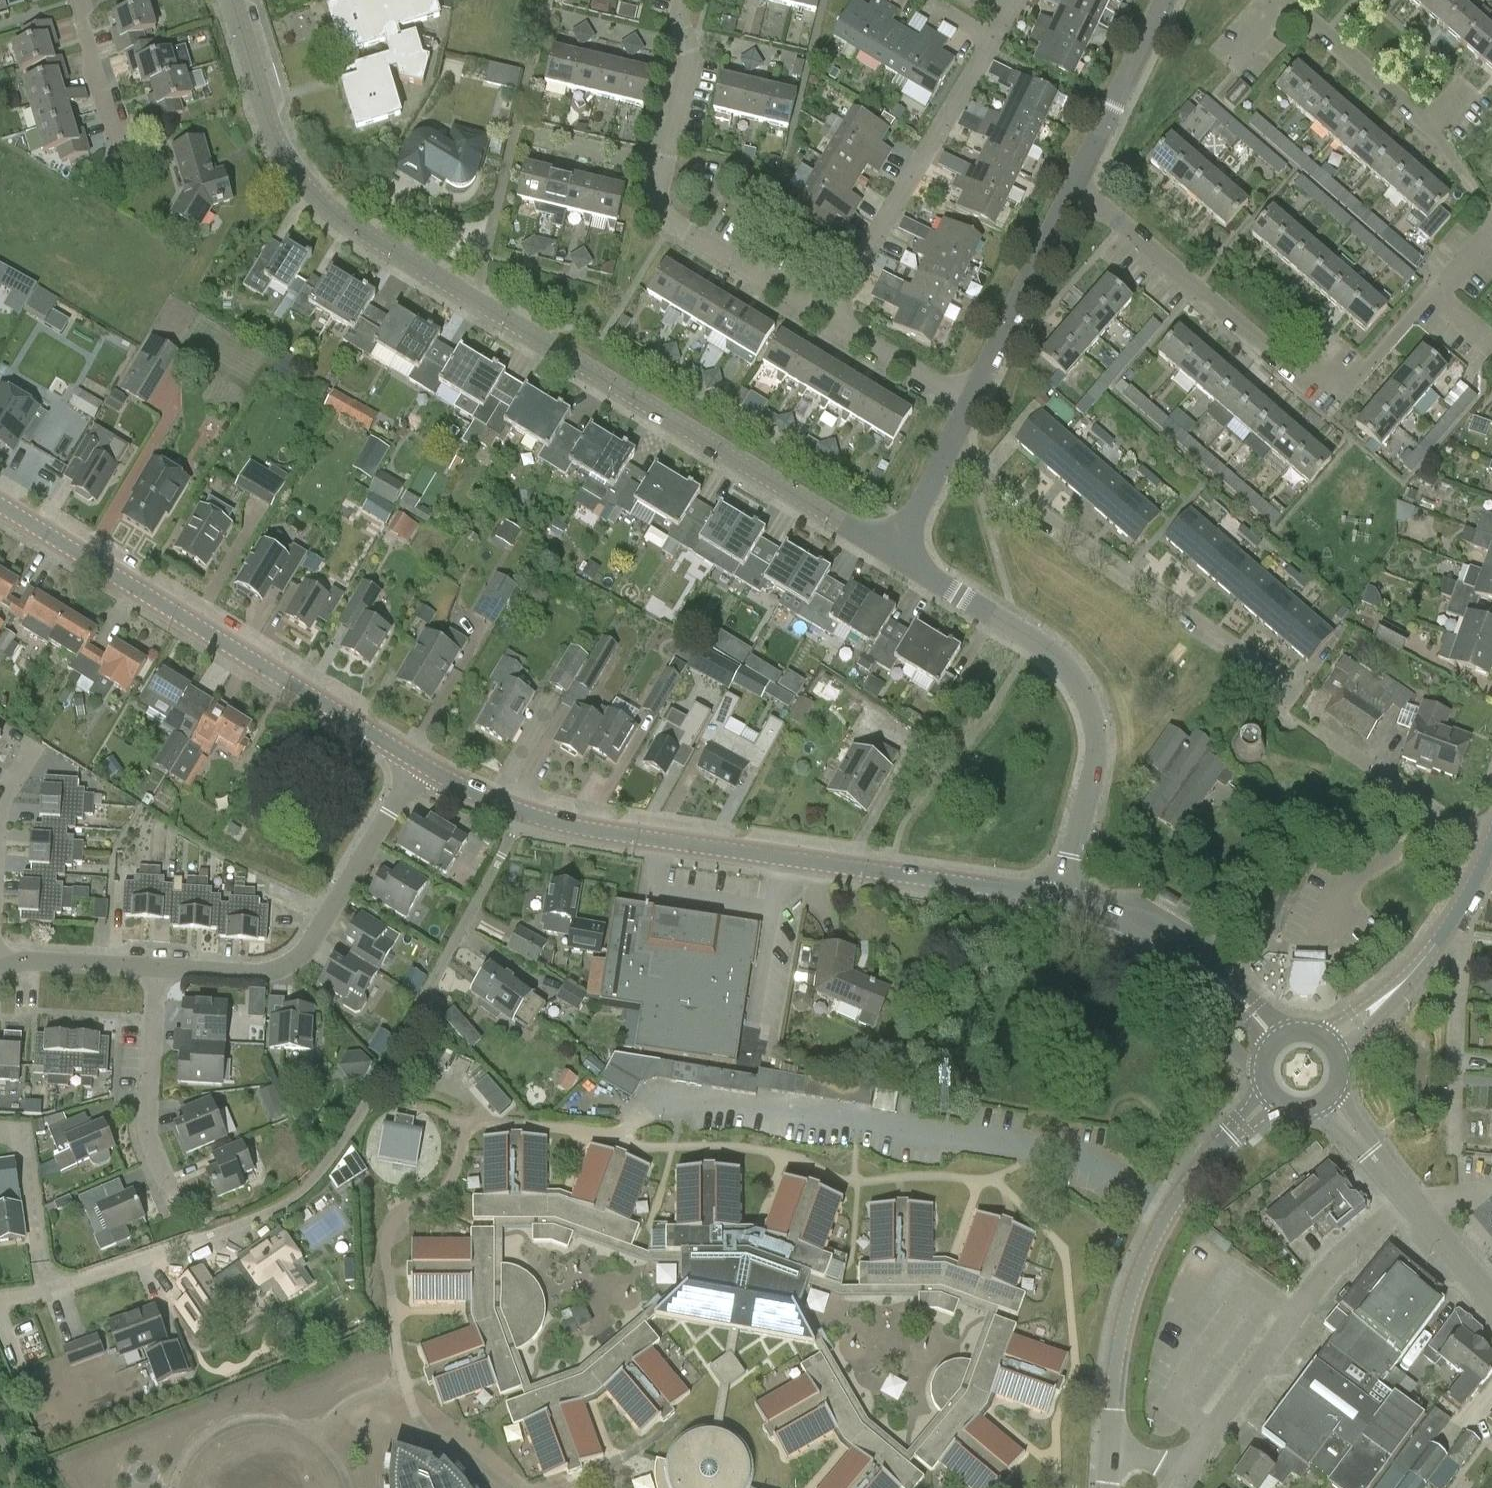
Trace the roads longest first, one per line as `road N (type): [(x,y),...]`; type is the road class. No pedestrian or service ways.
road 1 (unclassified): [(0,1298),(50,1289),(288,1205),(353,1125),(522,811)]
road 2 (track): [(646,1111),(626,1132),(605,1135),(478,1125),(468,1132),(447,1186),(386,1225),(395,1347),(416,1417),(516,1487)]
road 3 (residential): [(1491,234),(1360,376),(1335,385),(1305,380),(1073,187)]
road 4 (tertiary): [(1062,901),(577,827),(522,811)]
road 5 (unclassified): [(895,556),(473,299)]
road 6 (tertiary): [(419,764),(0,506)]
road 7 (unclassified): [(1062,901),(1098,738),(1087,701),(1069,669),(1034,640),(895,556)]
road 8 (residential): [(1290,692),(948,448)]
road 9 (unclassified): [(473,299),(330,209),(294,174),(269,131),(232,0)]
road 10 (tertiary): [(1111,1447),(1115,1373),(1158,1231),(1192,1176),(1273,1097)]
road 11 (residential): [(419,764),(308,944),(282,965),(250,973),(155,967)]
road 12 (residential): [(1405,1193),(1327,1271),(1180,1474)]
road 13 (residential): [(992,39),(829,318)]
road 14 (residential): [(1491,234),(1448,153),(1284,0)]
road 15 (tertiary): [(1281,1038),(1178,953),(1062,901)]
road 16 (residential): [(177,1209),(147,1140),(155,967)]
road 17 (residential): [(473,299),(535,62)]
road 18 (residential): [(829,318),(672,221),(662,193),(667,167)]
road 19 (residential): [(969,403),(1073,187)]
road 20 (unknown): [(347,1487),(334,1453),(314,1437),(279,1421),(246,1419),(201,1445),(180,1487)]
road 21 (residential): [(1456,1148),(1466,951),(1446,934)]
road 22 (residential): [(1073,187),(1164,0)]
road 23 (residential): [(1317,932),(1351,887),(1440,816)]
road 24 (residential): [(667,167),(690,51),(680,0)]
road 25 (residential): [(969,403),(829,318)]
road 26 (tertiary): [(1331,1046),(1446,934)]
road 27 (residential): [(121,152),(82,22),(84,0)]
road 28 (residential): [(155,967),(31,961),(0,968)]
road 29 (residential): [(1440,816),(1314,729)]
road 30 (tertiary): [(1405,1193),(1491,1300)]
road 31 (residential): [(537,135),(667,167)]
road 32 (track): [(562,1487),(619,1463),(669,1427)]
road 33 (tertiary): [(1328,1099),(1405,1193)]

